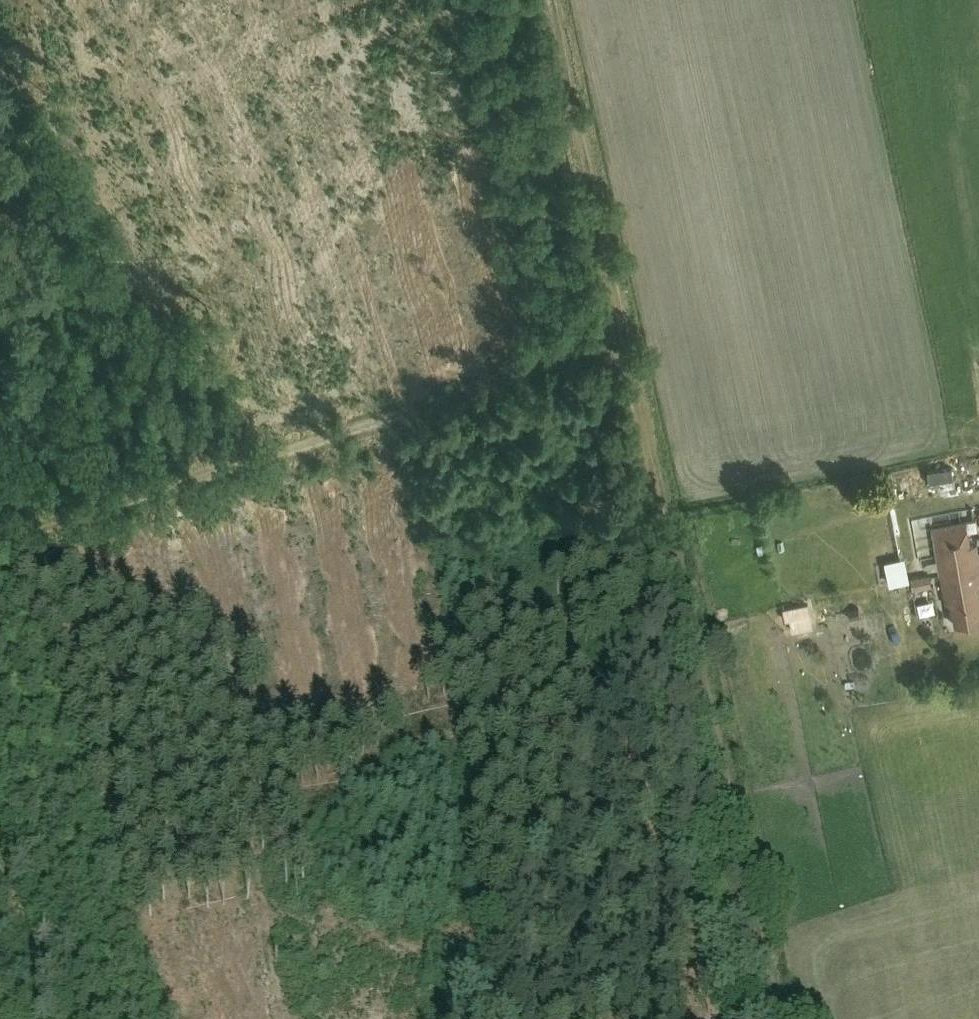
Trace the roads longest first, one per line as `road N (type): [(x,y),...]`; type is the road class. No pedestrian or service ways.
road 1 (track): [(783,1018),(550,0)]
road 2 (track): [(627,338),(0,543)]

